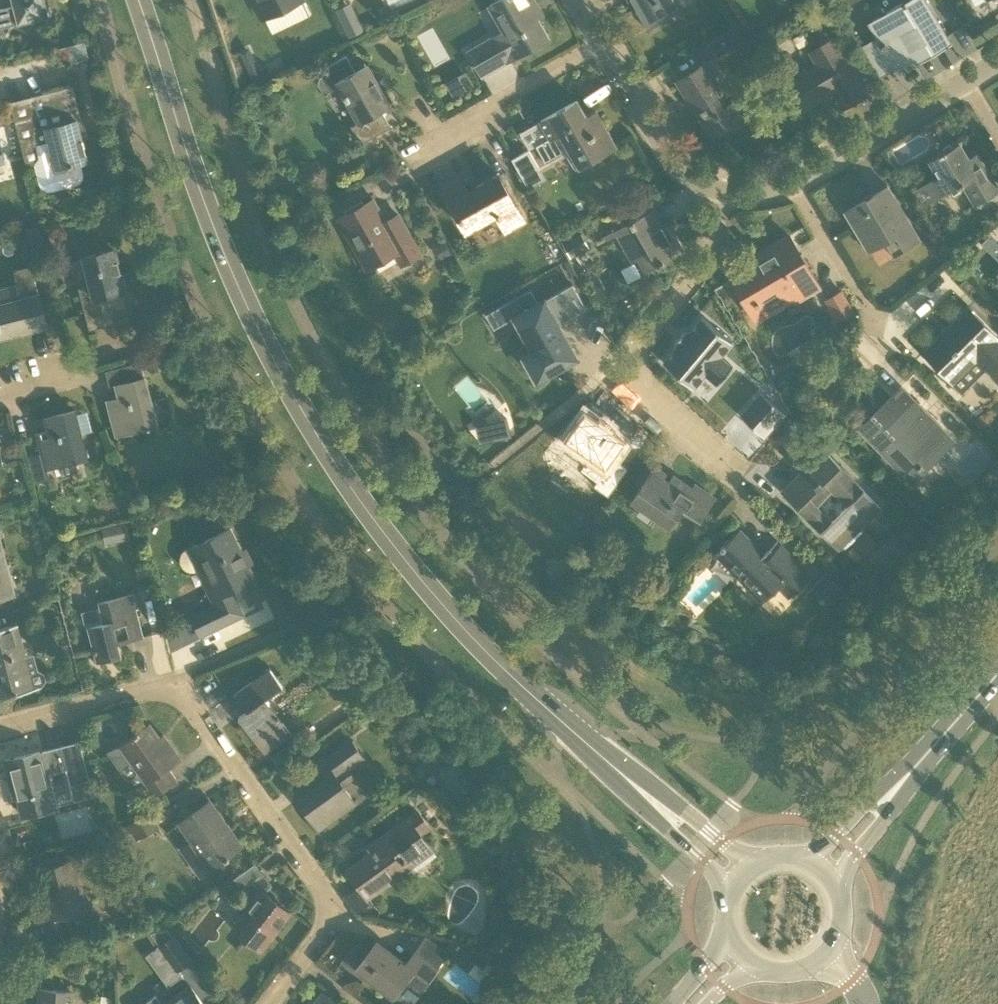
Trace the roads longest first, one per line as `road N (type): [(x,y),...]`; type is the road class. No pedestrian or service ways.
road 1 (secondary): [(611,765),(431,592),(300,409),(211,223),(138,0)]
road 2 (residential): [(271,1003),(327,931),(318,884),(187,704),(169,689),(0,732)]
road 3 (residential): [(738,474),(617,377),(710,253),(727,192)]
road 4 (residential): [(727,192),(795,184),(997,64)]
road 5 (residential): [(574,0),(663,153),(695,182),(727,192)]
road 6 (secondary): [(761,860),(611,765)]
road 7 (secondary): [(611,765),(729,895)]
road 8 (secondary): [(843,894),(857,854),(916,766)]
road 9 (secondary): [(916,766),(807,858)]
road 10 (secondary): [(916,766),(997,674)]

